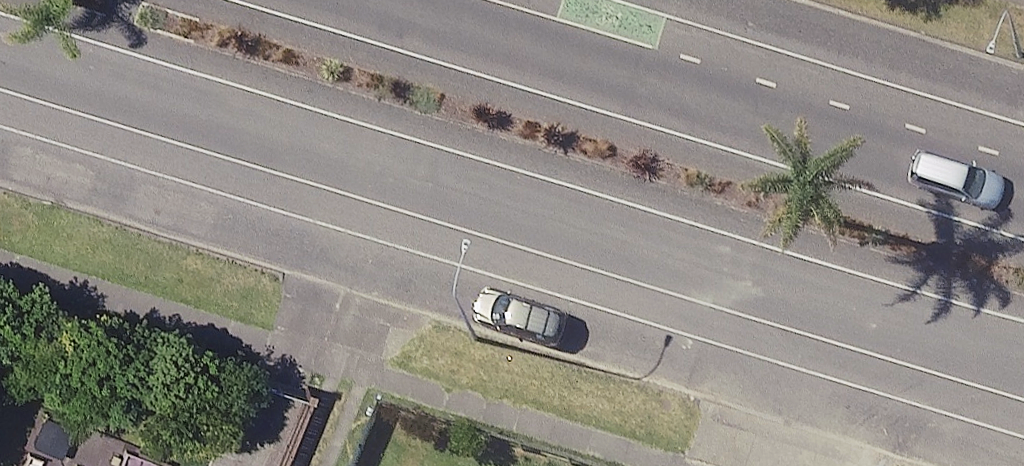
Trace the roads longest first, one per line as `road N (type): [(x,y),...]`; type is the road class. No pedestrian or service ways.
road 1 (secondary): [(1023,355),(0,50)]
road 2 (secondary): [(361,0),(1023,204)]

